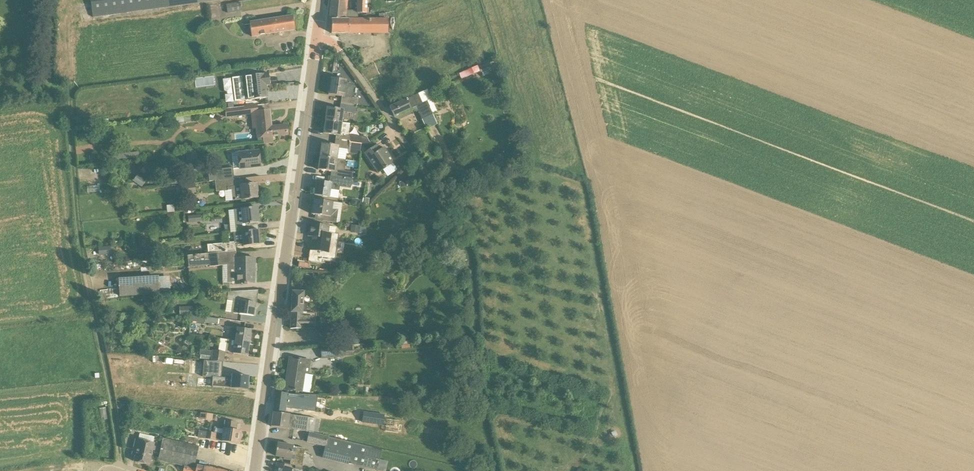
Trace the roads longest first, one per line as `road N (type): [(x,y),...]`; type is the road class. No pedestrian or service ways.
road 1 (tertiary): [(254,470),(317,38)]
road 2 (residential): [(317,38),(334,43),(405,141)]

